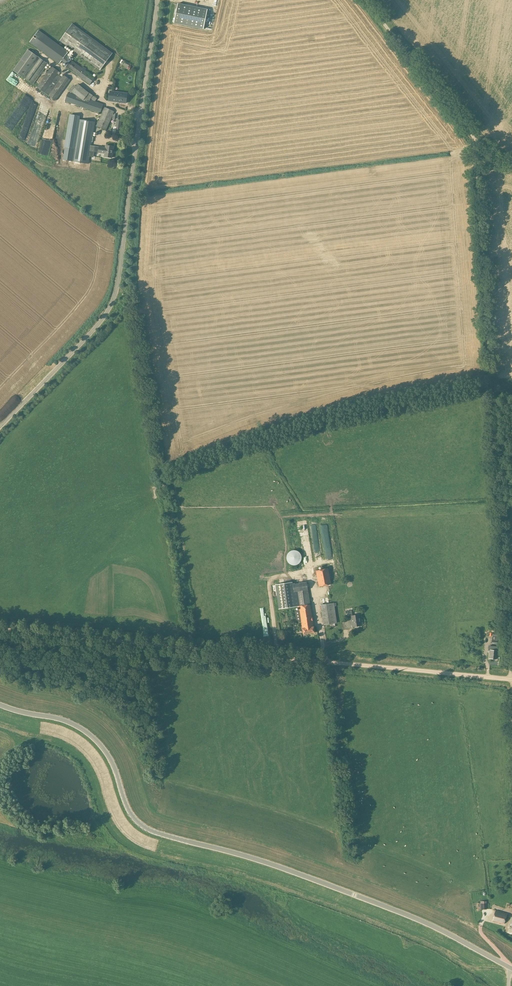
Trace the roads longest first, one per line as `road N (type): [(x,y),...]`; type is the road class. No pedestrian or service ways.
road 1 (unclassified): [(511,969),(327,884),(144,827),(93,735),(62,719),(0,705)]
road 2 (track): [(511,679),(0,629)]
road 3 (unclassified): [(0,428),(104,320),(116,295),(158,0)]
road 4 (track): [(511,658),(491,386)]
road 5 (track): [(491,386),(472,131)]
road 6 (unclassified): [(511,164),(492,155),(368,0)]

